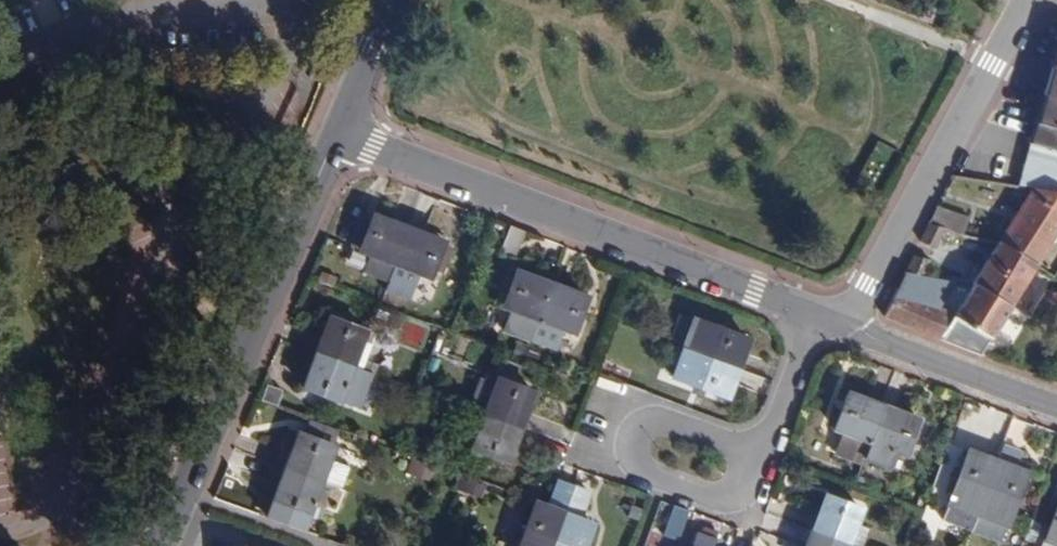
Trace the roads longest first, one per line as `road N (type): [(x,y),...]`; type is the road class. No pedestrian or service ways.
road 1 (tertiary): [(824,315),(338,128)]
road 2 (tertiary): [(338,128),(159,545)]
road 3 (residential): [(848,324),(1025,0)]
road 4 (tertiary): [(1056,404),(848,324)]
road 5 (residential): [(765,454),(746,497),(703,493),(642,469),(637,450),(644,432),(658,425)]
road 6 (residential): [(824,315),(765,454)]
road 7 (tertiary): [(398,0),(338,128)]

